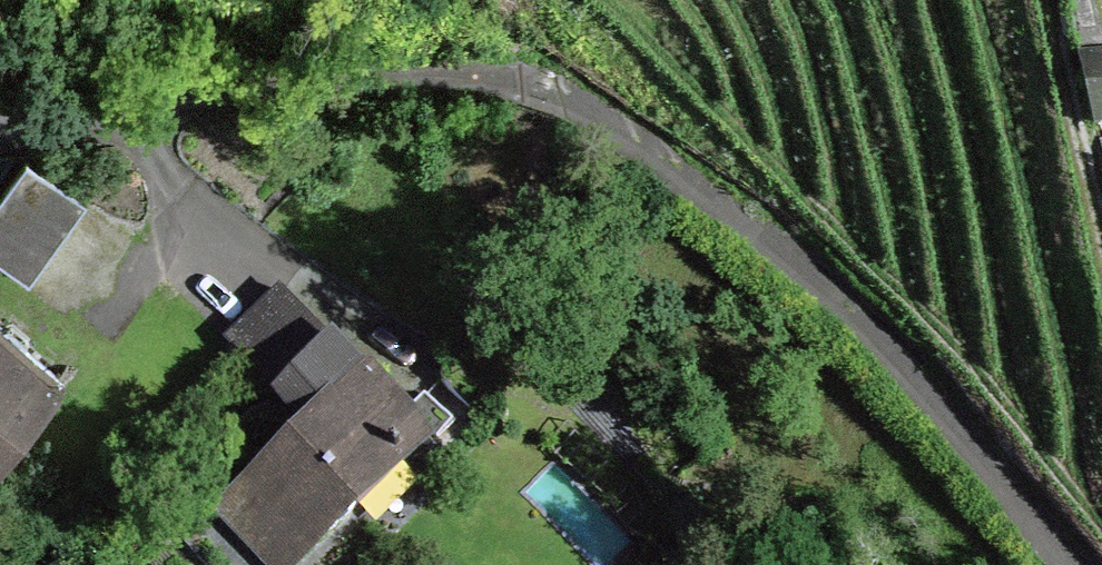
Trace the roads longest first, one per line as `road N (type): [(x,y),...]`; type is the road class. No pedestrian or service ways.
road 1 (track): [(313,76),(484,51),(612,91),(849,309),(1089,564)]
road 2 (unclassified): [(0,122),(313,76)]
road 3 (track): [(1101,281),(1053,29)]

